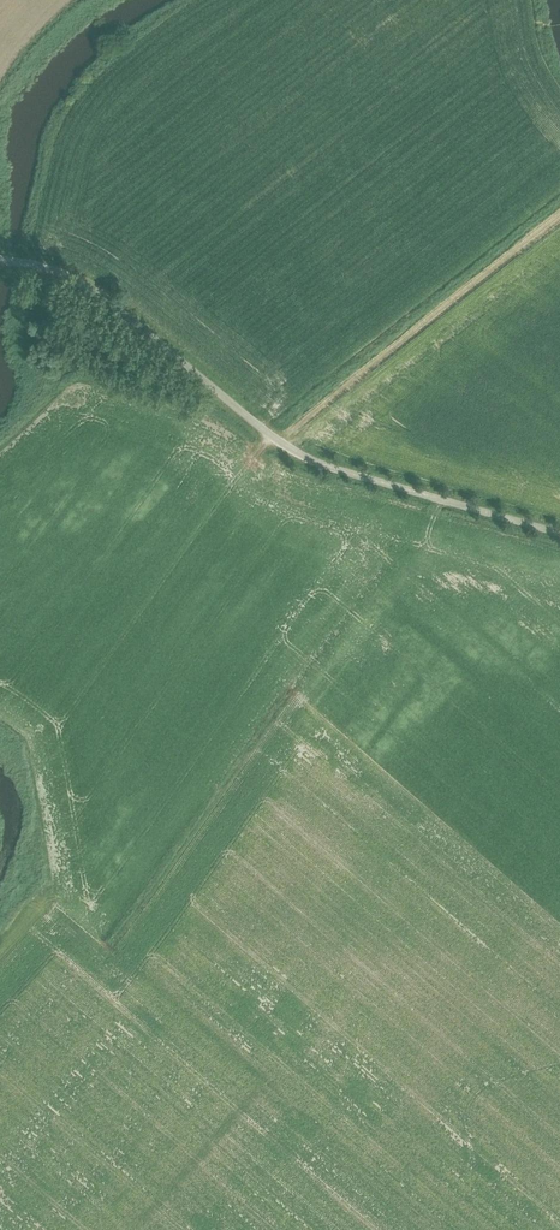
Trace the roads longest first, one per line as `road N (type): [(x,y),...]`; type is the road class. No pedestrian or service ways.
road 1 (unclassified): [(559,534),(306,457),(96,293),(52,270),(0,260)]

